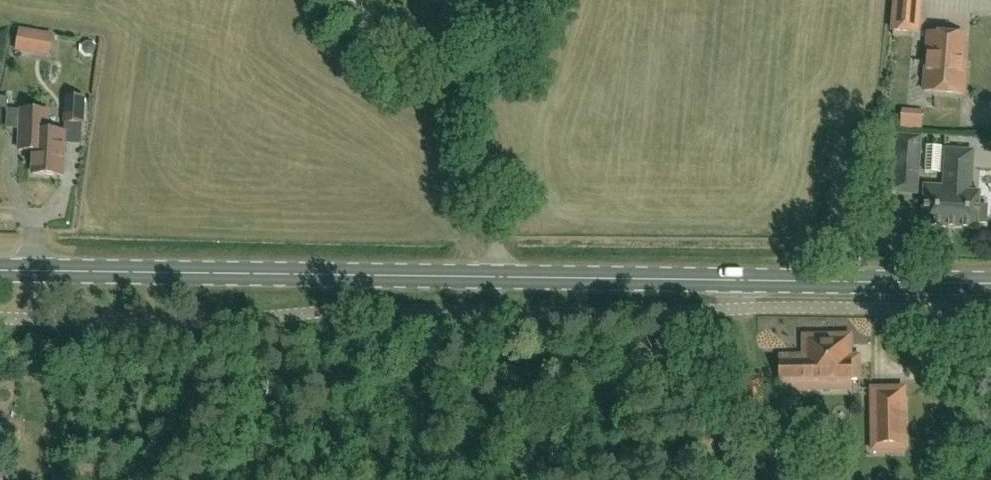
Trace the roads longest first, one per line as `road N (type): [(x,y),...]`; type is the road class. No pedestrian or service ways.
road 1 (secondary): [(990,284),(0,271)]

